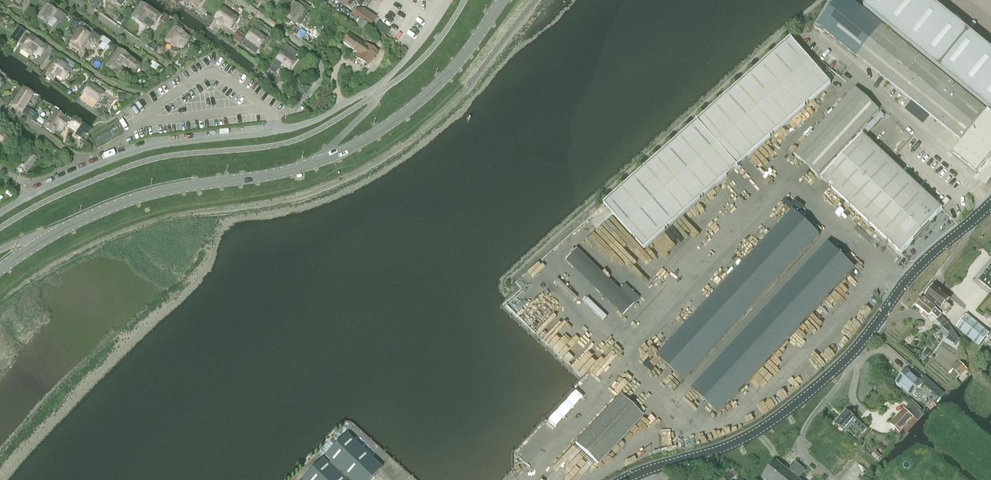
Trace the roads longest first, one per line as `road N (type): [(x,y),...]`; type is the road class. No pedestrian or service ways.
road 1 (tertiary): [(990,204),(925,260),(854,352),(795,405),(728,446),(624,479)]
road 2 (unclassified): [(0,213),(146,148),(301,125),(376,87)]
road 3 (tertiary): [(34,246),(125,203),(328,157)]
road 4 (tertiary): [(328,157),(424,97),(503,0)]

